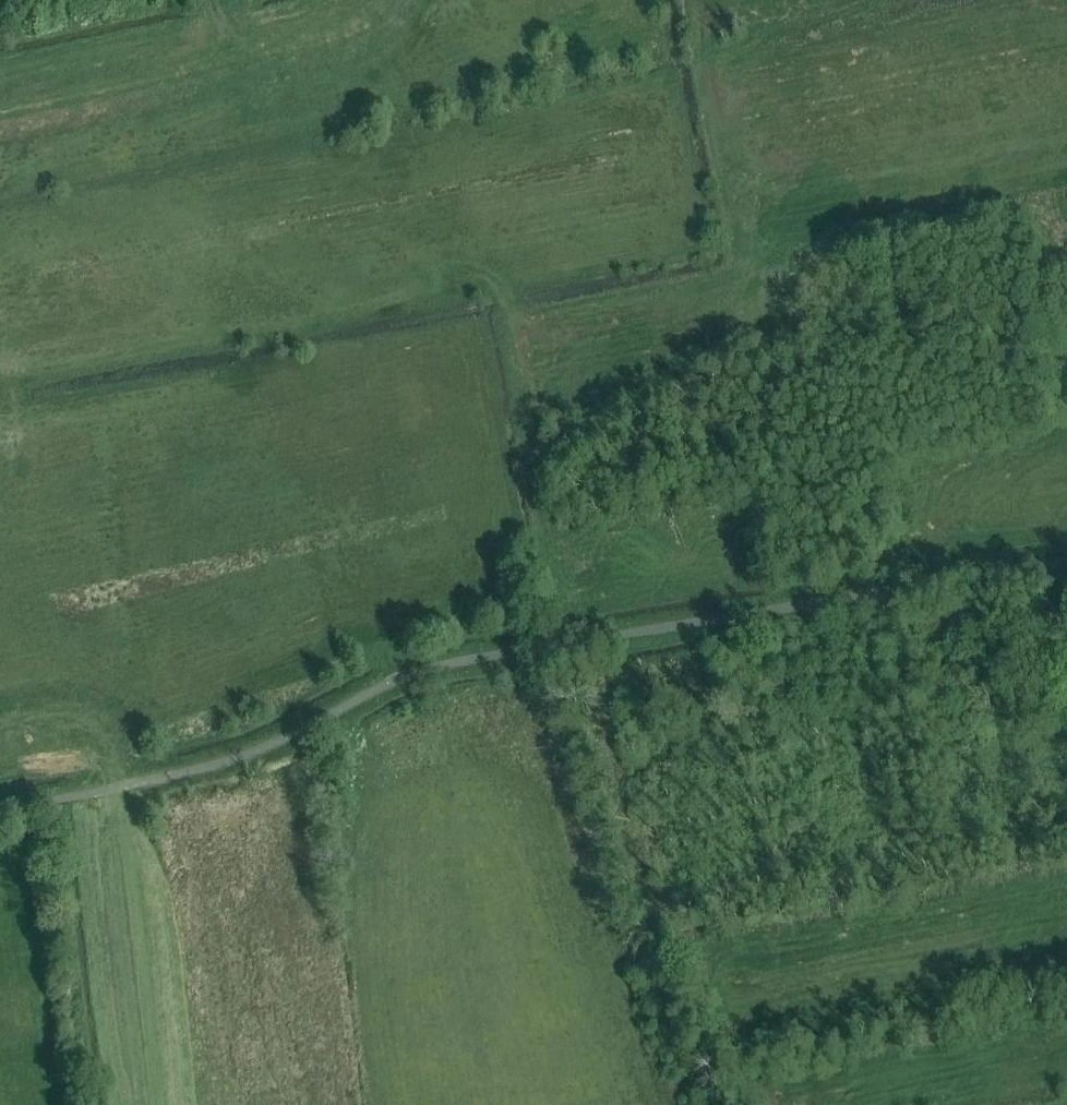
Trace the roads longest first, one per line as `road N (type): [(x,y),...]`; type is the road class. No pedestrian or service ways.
road 1 (track): [(155,1104),(115,788)]

